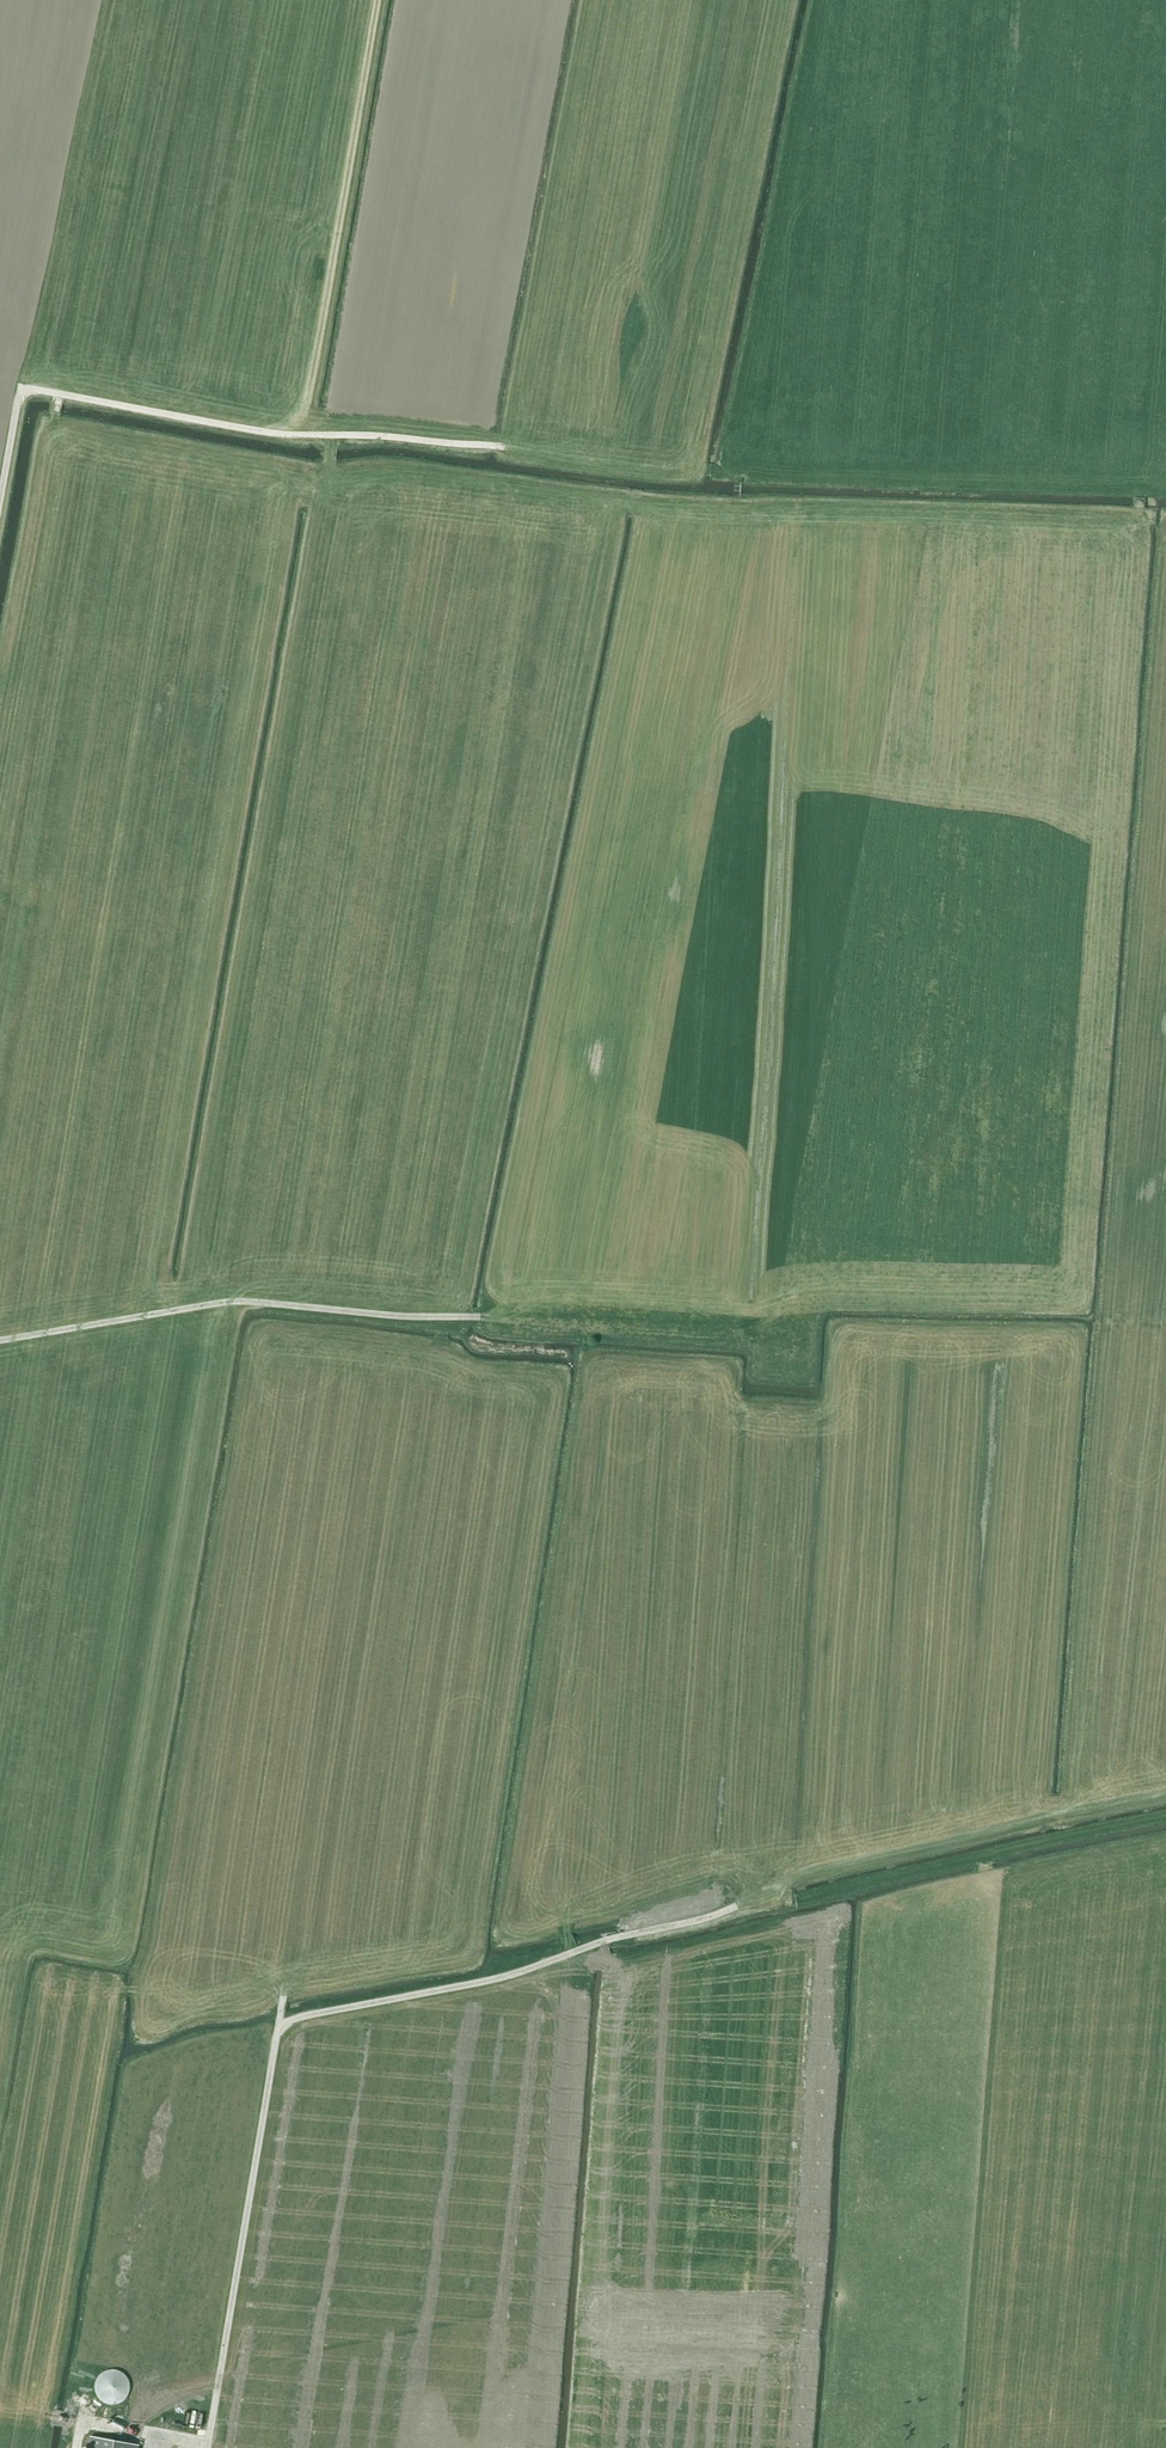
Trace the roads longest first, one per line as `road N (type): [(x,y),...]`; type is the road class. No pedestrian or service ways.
road 1 (track): [(0,1341),(226,1303),(483,1318)]
road 2 (track): [(0,503),(26,391),(309,439)]

